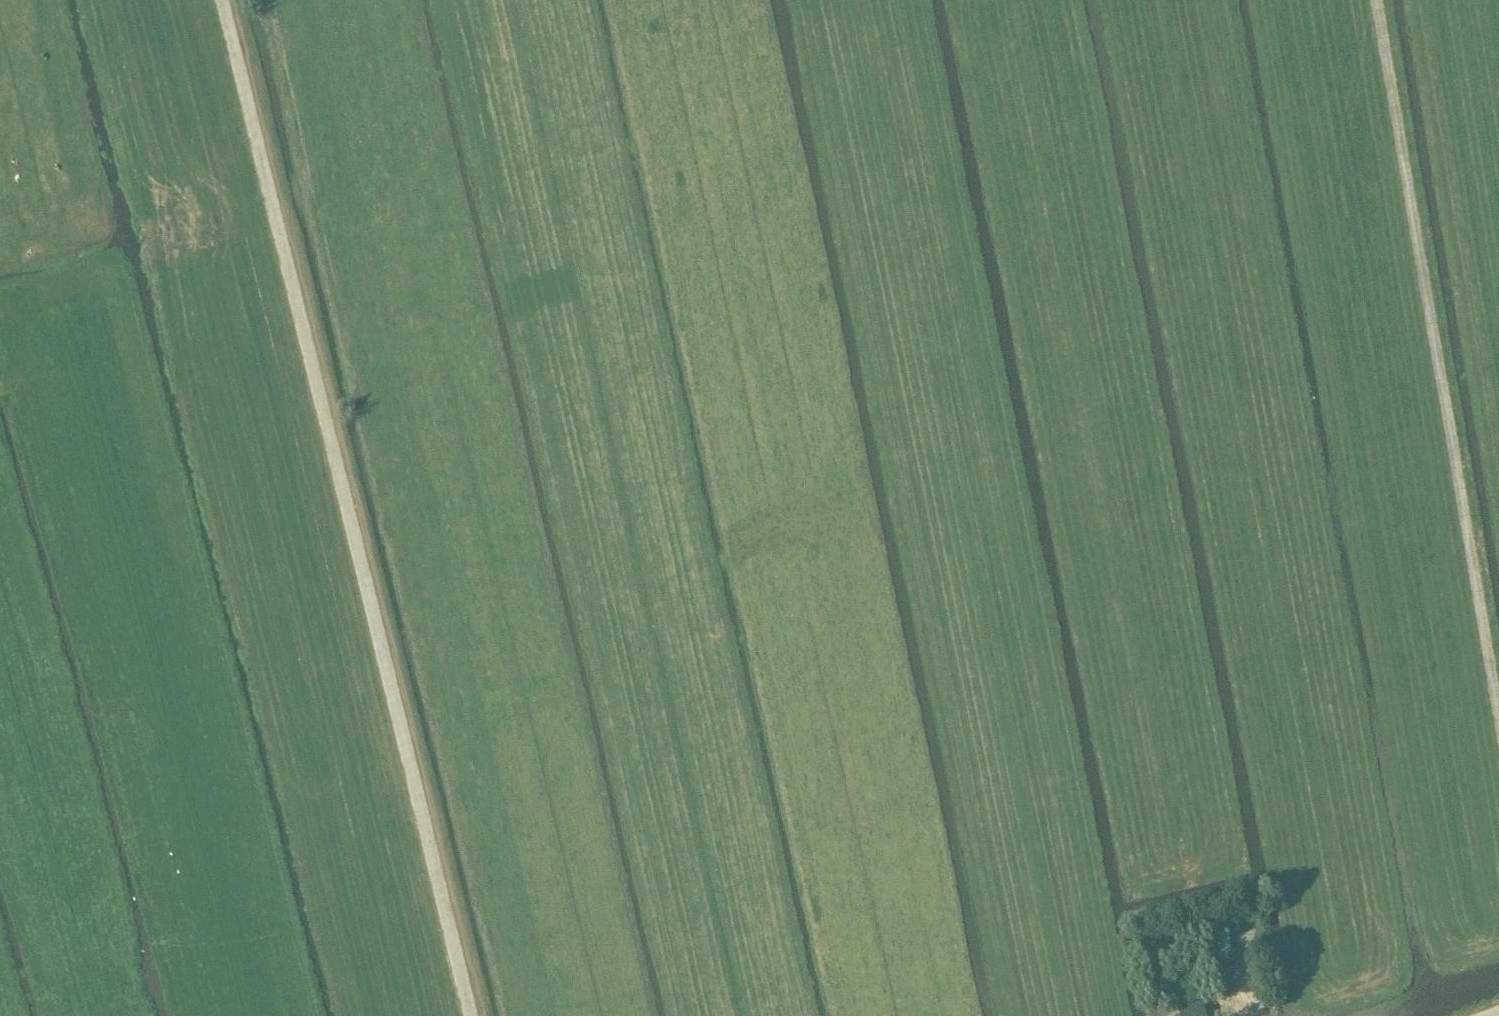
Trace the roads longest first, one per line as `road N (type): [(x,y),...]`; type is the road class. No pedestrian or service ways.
road 1 (track): [(1498,715),(1376,0)]

